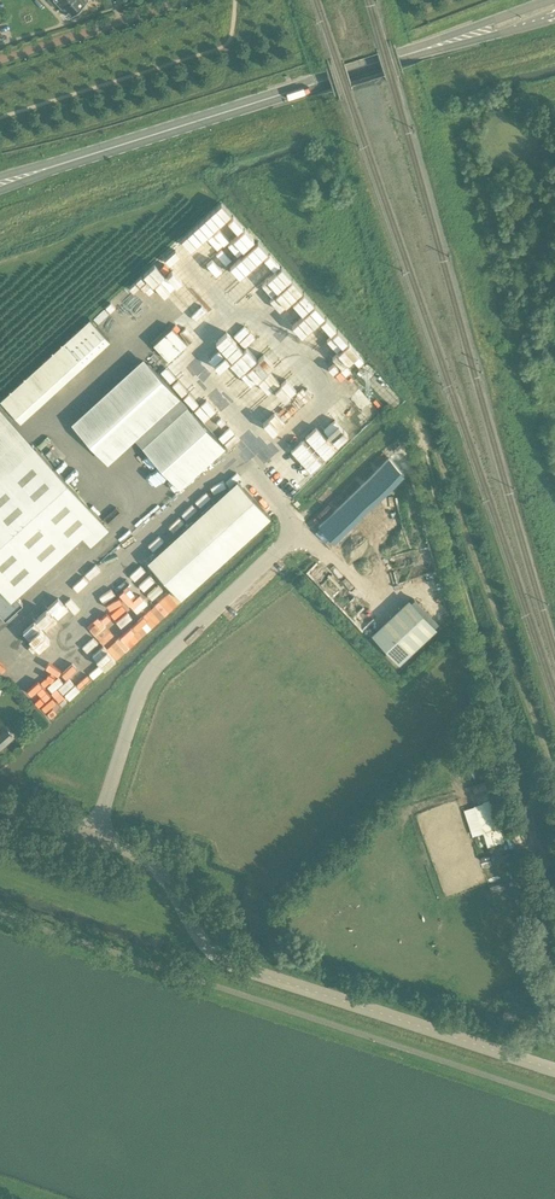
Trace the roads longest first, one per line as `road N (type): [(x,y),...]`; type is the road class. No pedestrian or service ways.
road 1 (secondary): [(0,183),(554,10)]
road 2 (unclassified): [(554,1069),(229,964),(203,942),(153,866),(94,839)]
road 3 (track): [(554,895),(421,445),(399,405)]
road 4 (unclassified): [(94,839),(149,675),(300,530)]

